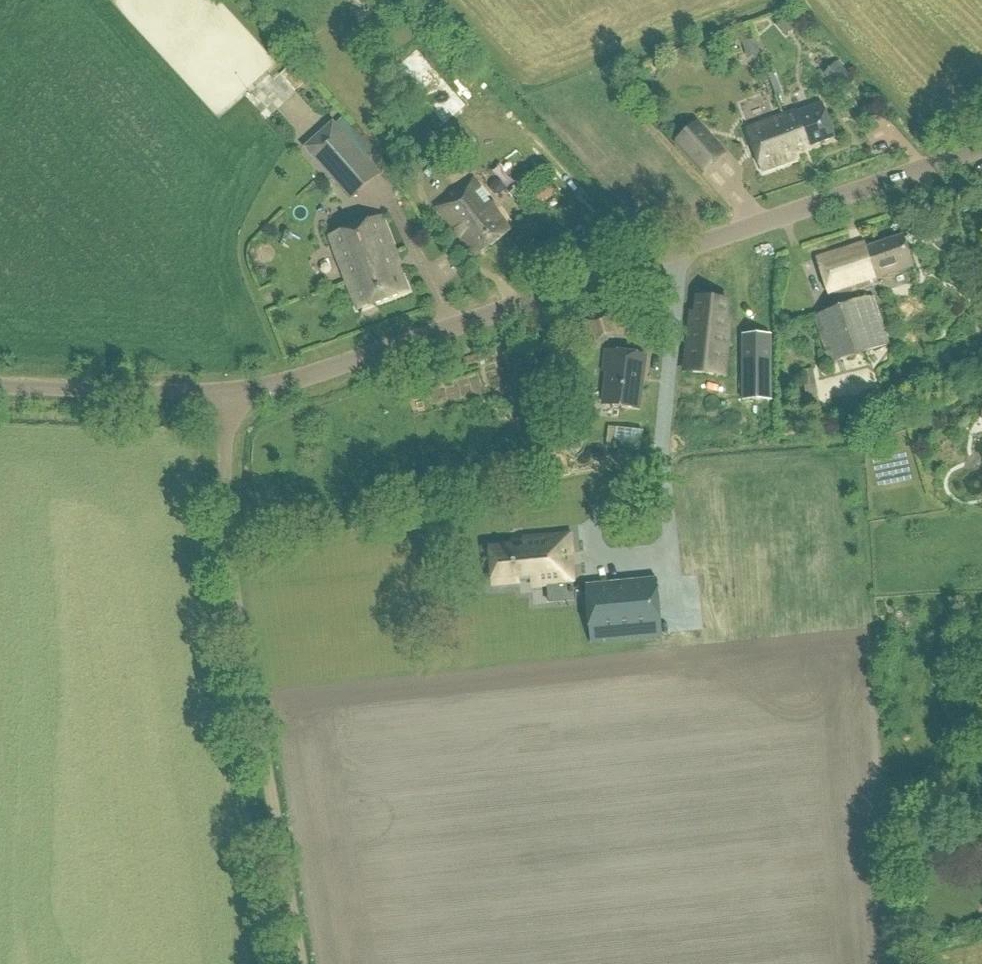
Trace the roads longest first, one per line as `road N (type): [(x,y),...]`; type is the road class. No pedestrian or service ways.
road 1 (tertiary): [(228,395),(336,369),(981,147)]
road 2 (unclassified): [(301,963),(235,607),(228,395)]
road 3 (tertiary): [(228,395),(0,385)]

